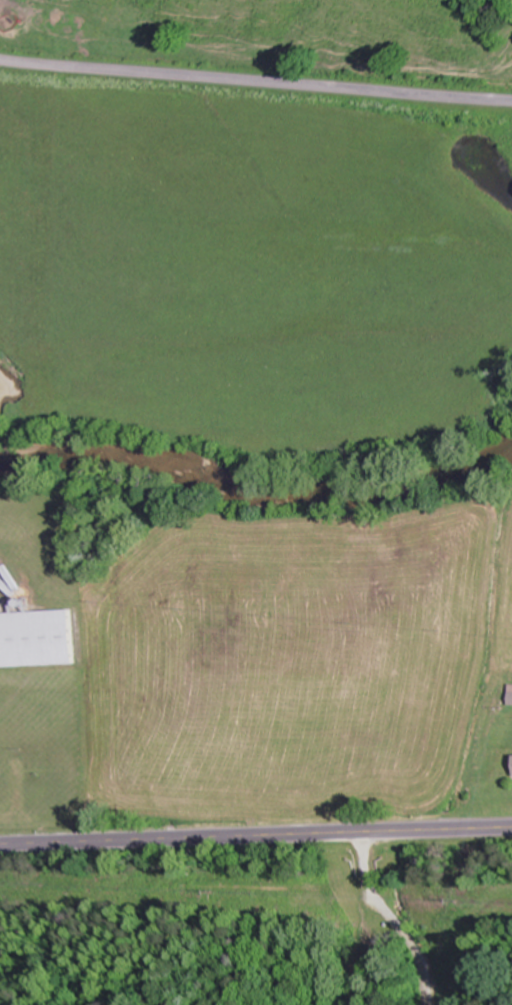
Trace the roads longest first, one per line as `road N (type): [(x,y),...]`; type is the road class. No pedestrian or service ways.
road 1 (residential): [(511,101),(0,60)]
road 2 (primary): [(0,846),(511,829)]

